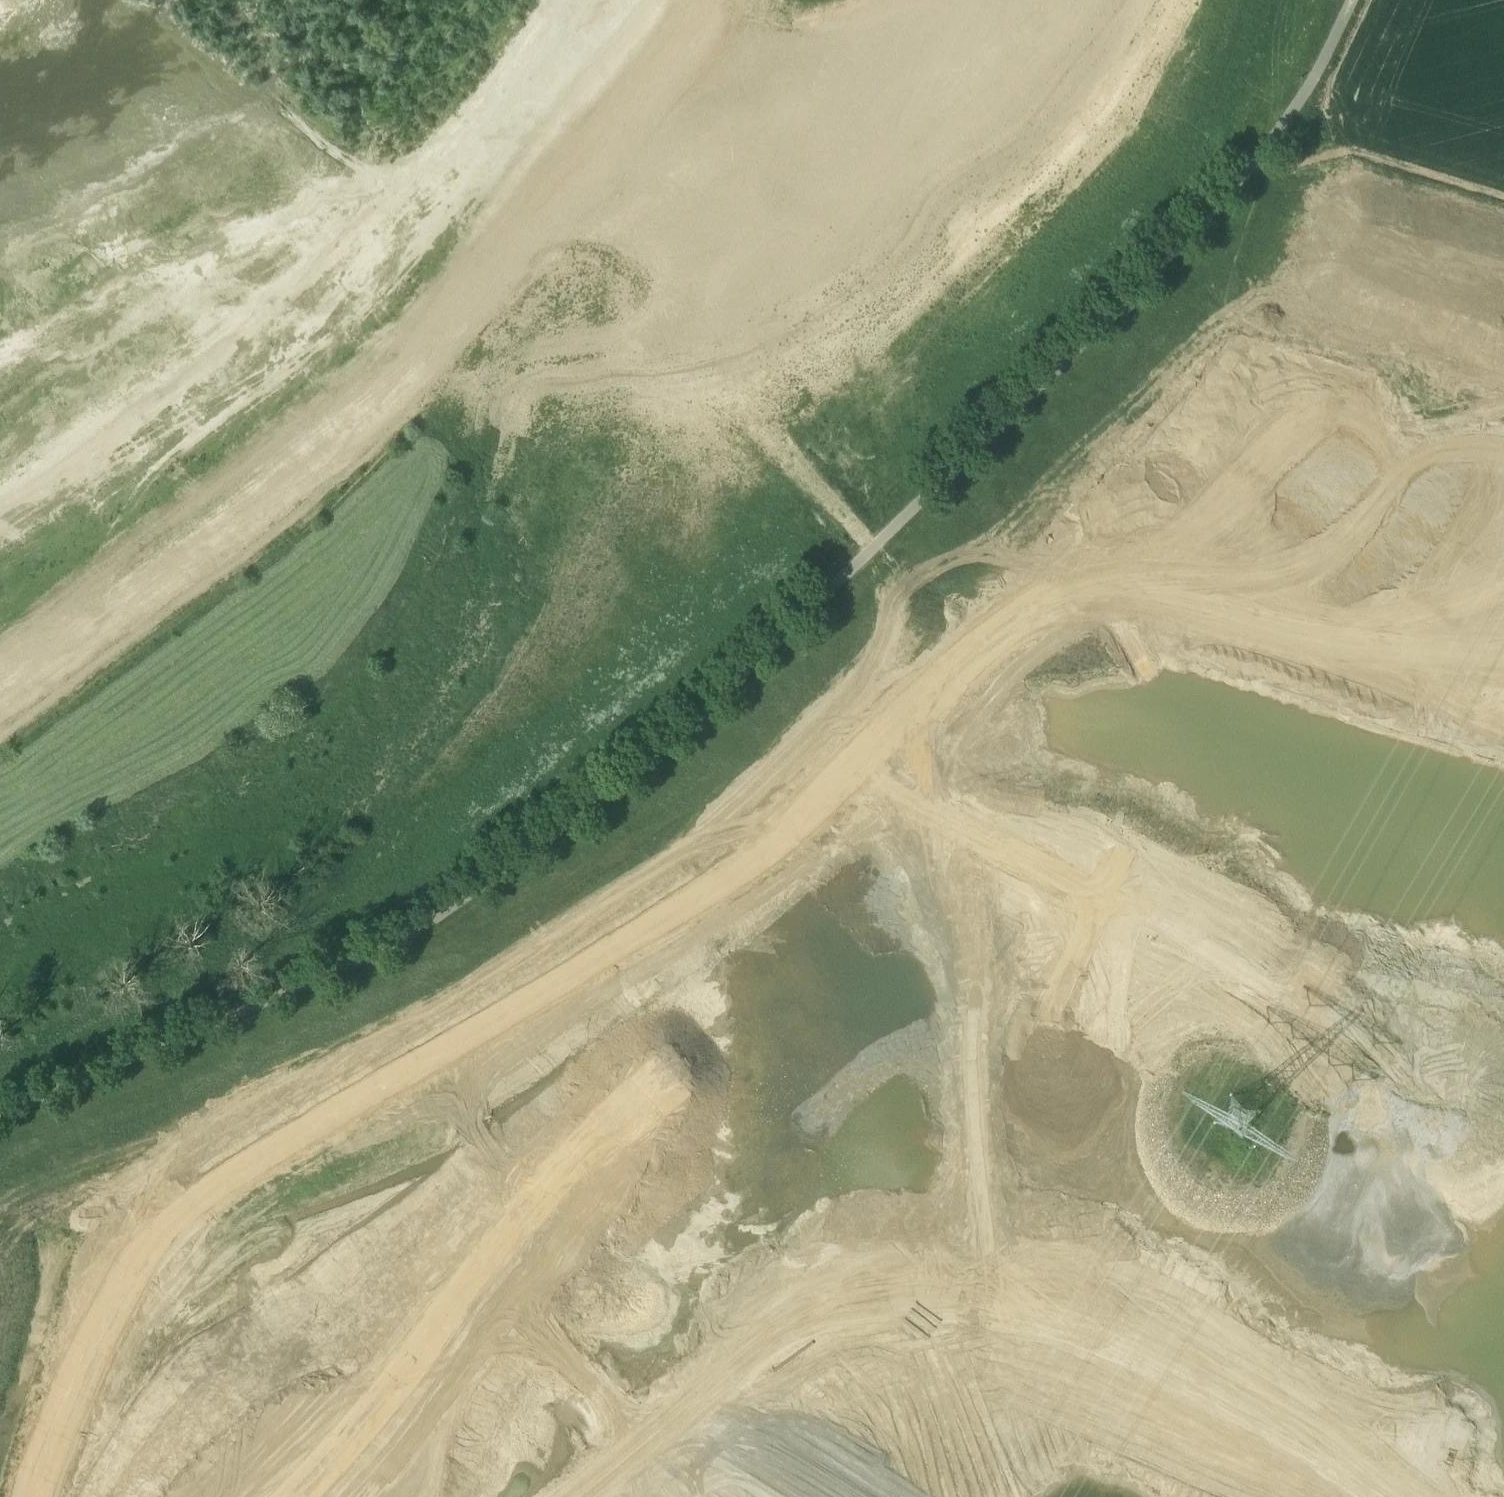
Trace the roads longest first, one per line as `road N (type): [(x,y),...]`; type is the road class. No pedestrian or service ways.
road 1 (unclassified): [(0,1113),(384,949),(648,764),(1095,332),(1247,169)]
road 2 (residential): [(1247,169),(1294,109),(1351,0)]

